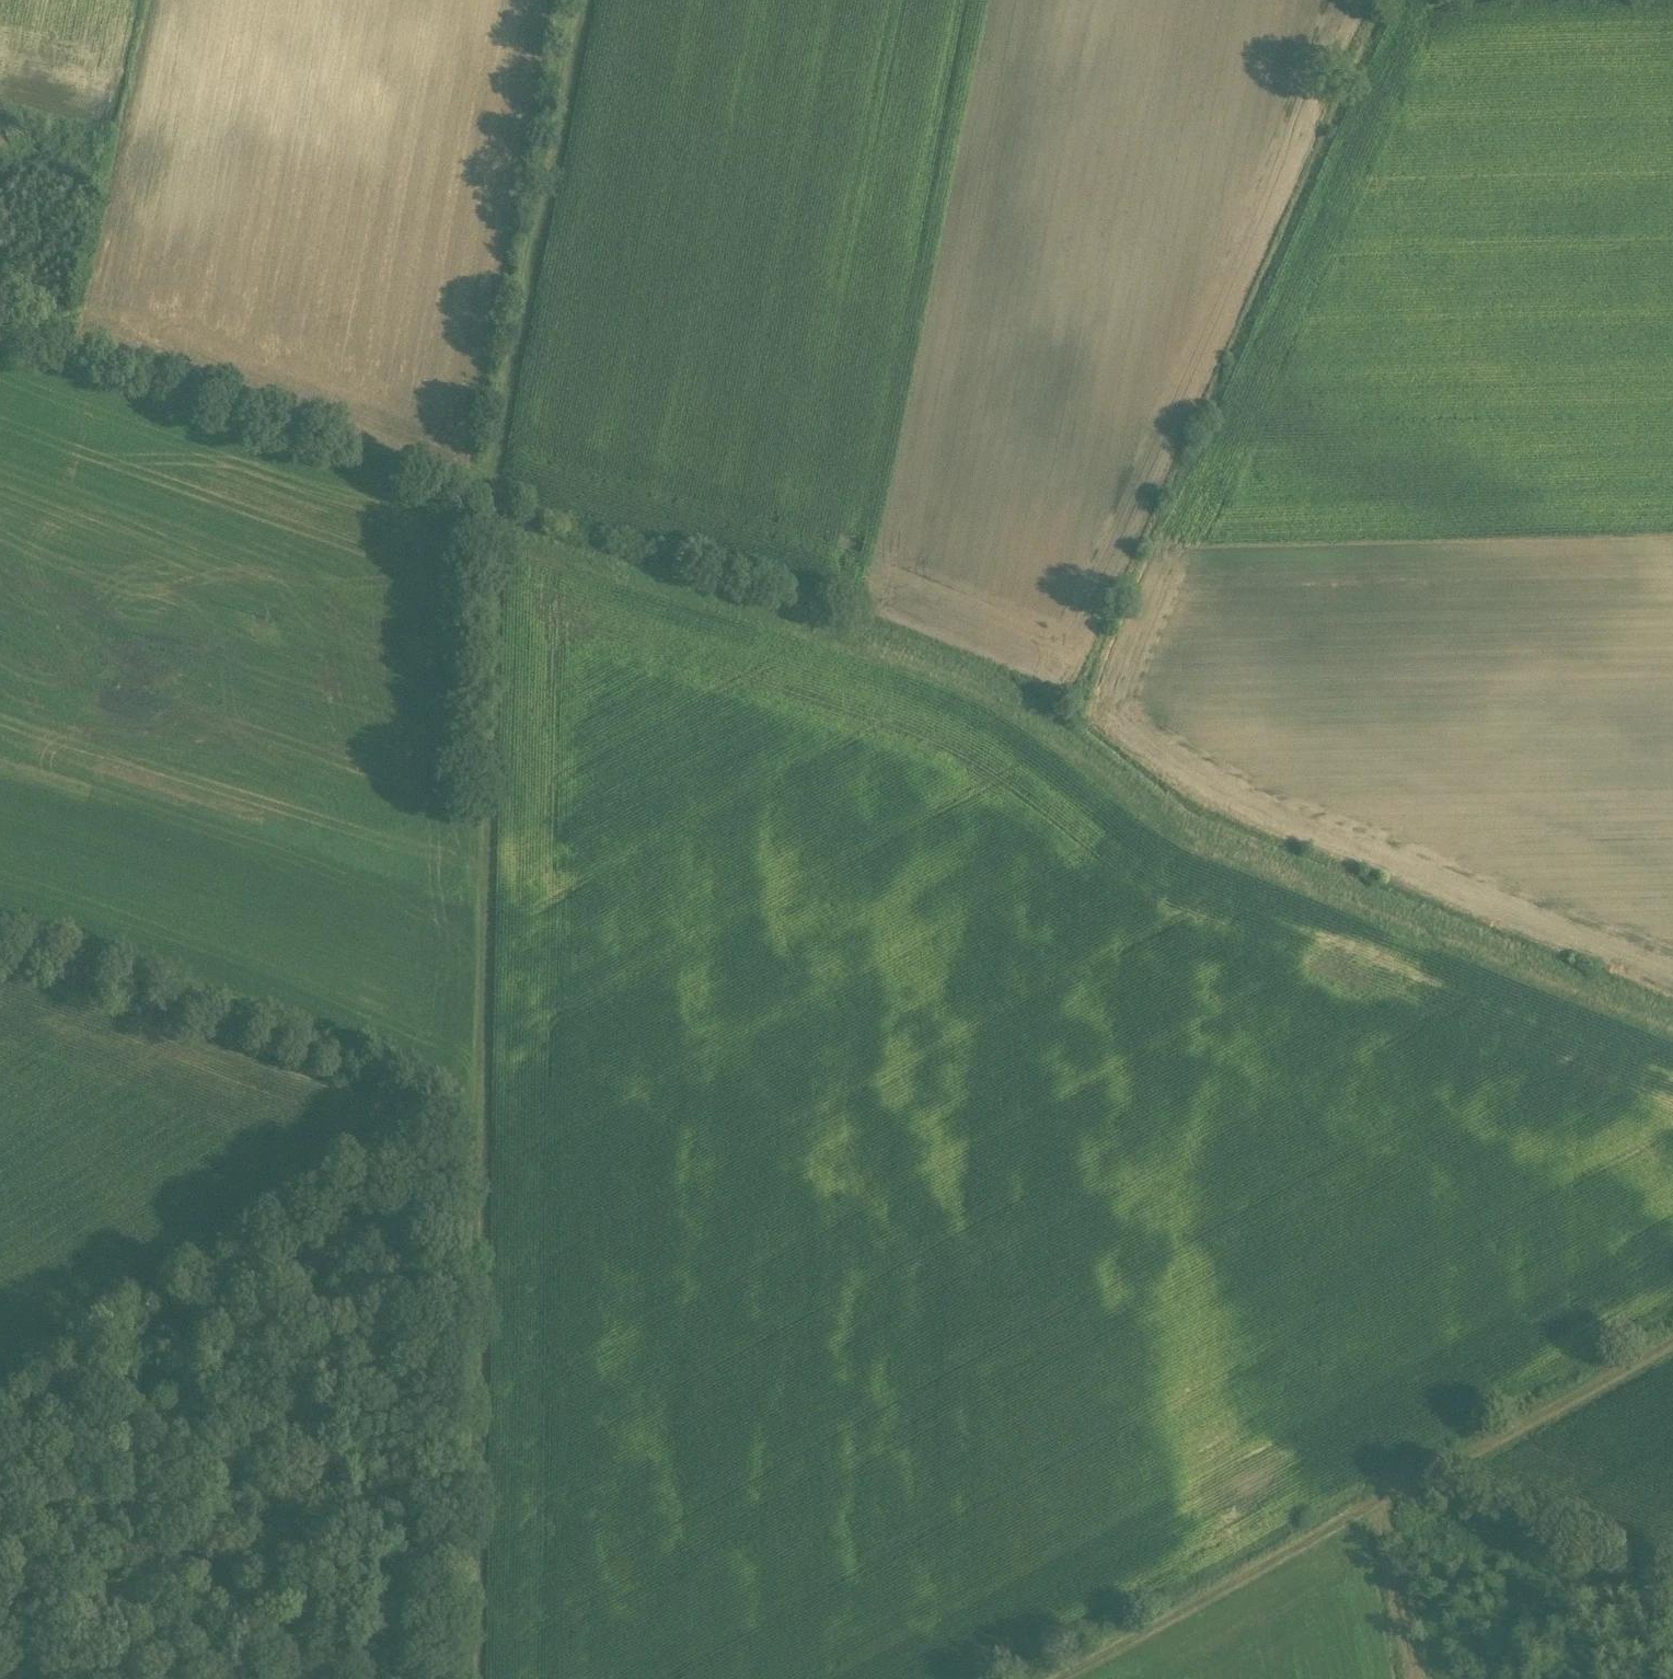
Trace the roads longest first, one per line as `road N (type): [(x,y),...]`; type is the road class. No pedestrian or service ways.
road 1 (track): [(476,1678),(487,496),(588,0)]
road 2 (track): [(1672,1332),(1042,1678)]

